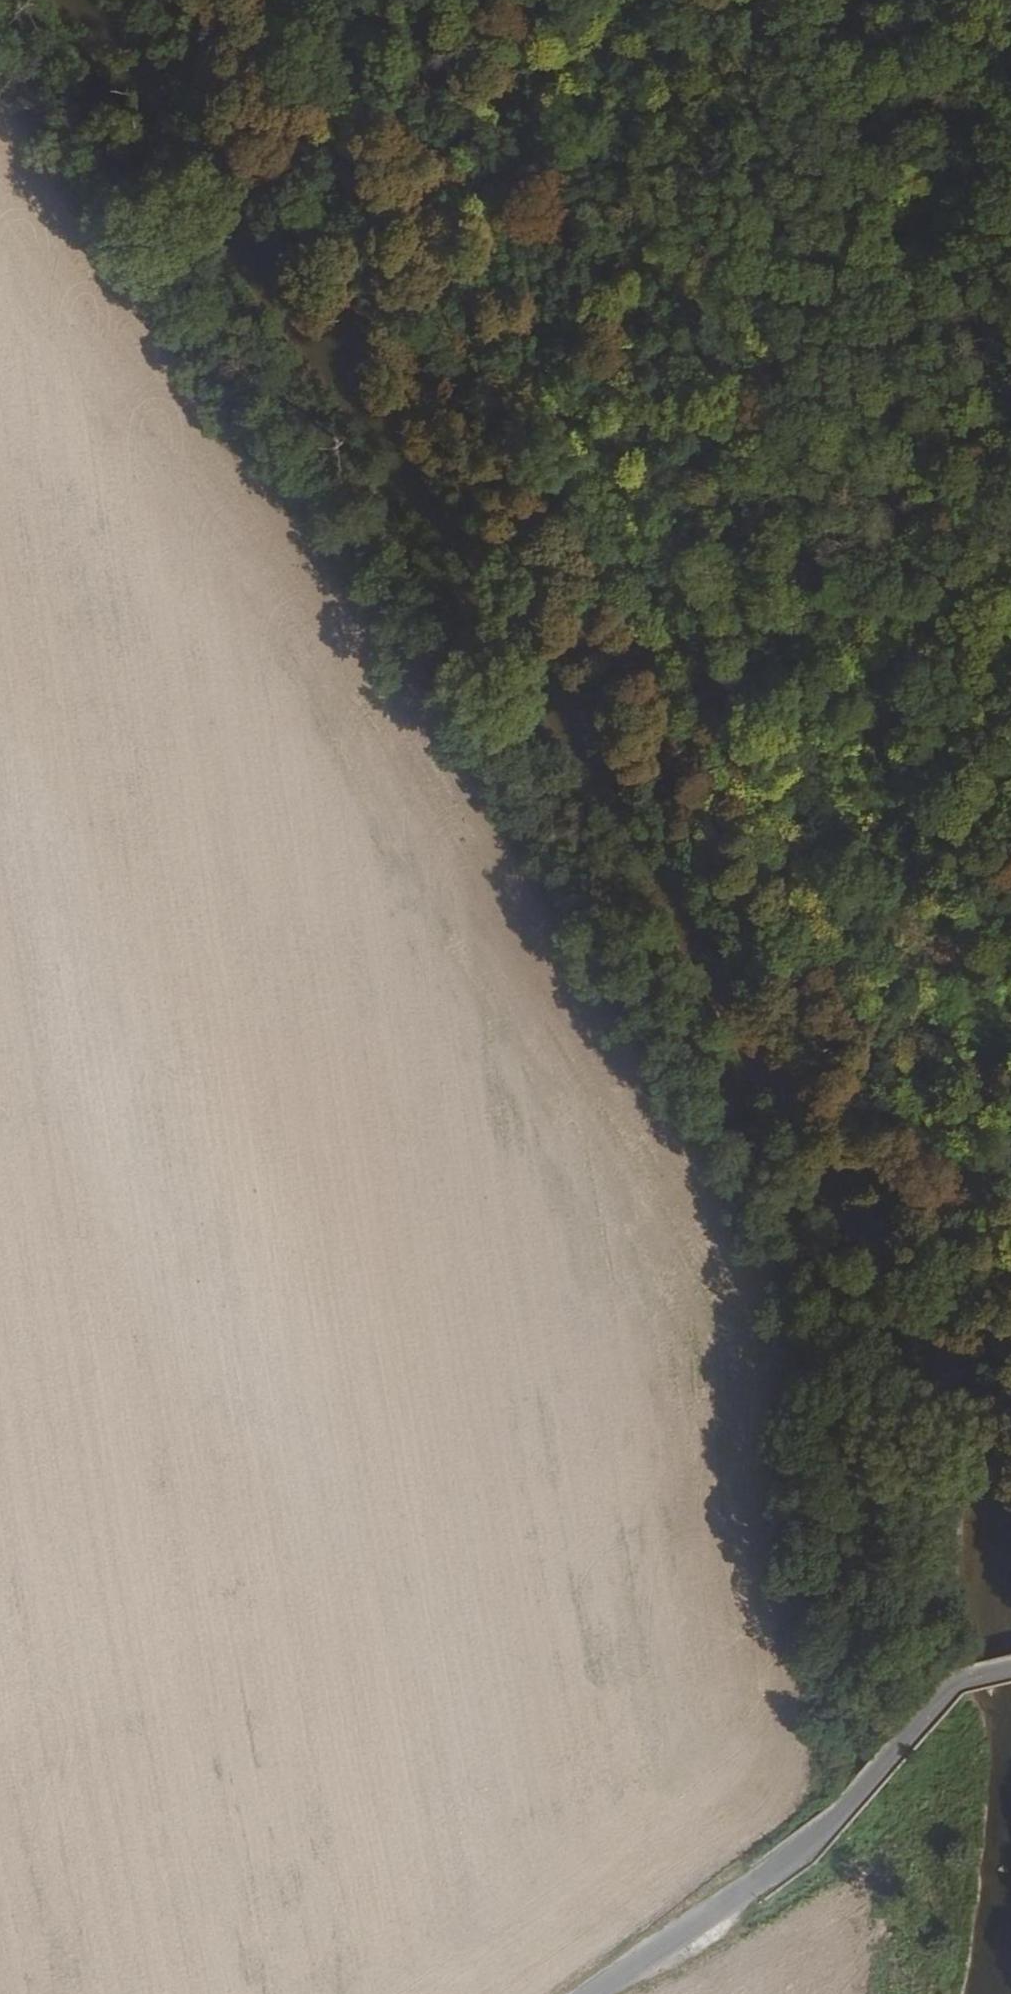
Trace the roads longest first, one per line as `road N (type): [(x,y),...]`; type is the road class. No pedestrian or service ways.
road 1 (unclassified): [(592,1993),(826,1833),(958,1685),(1010,1671)]

